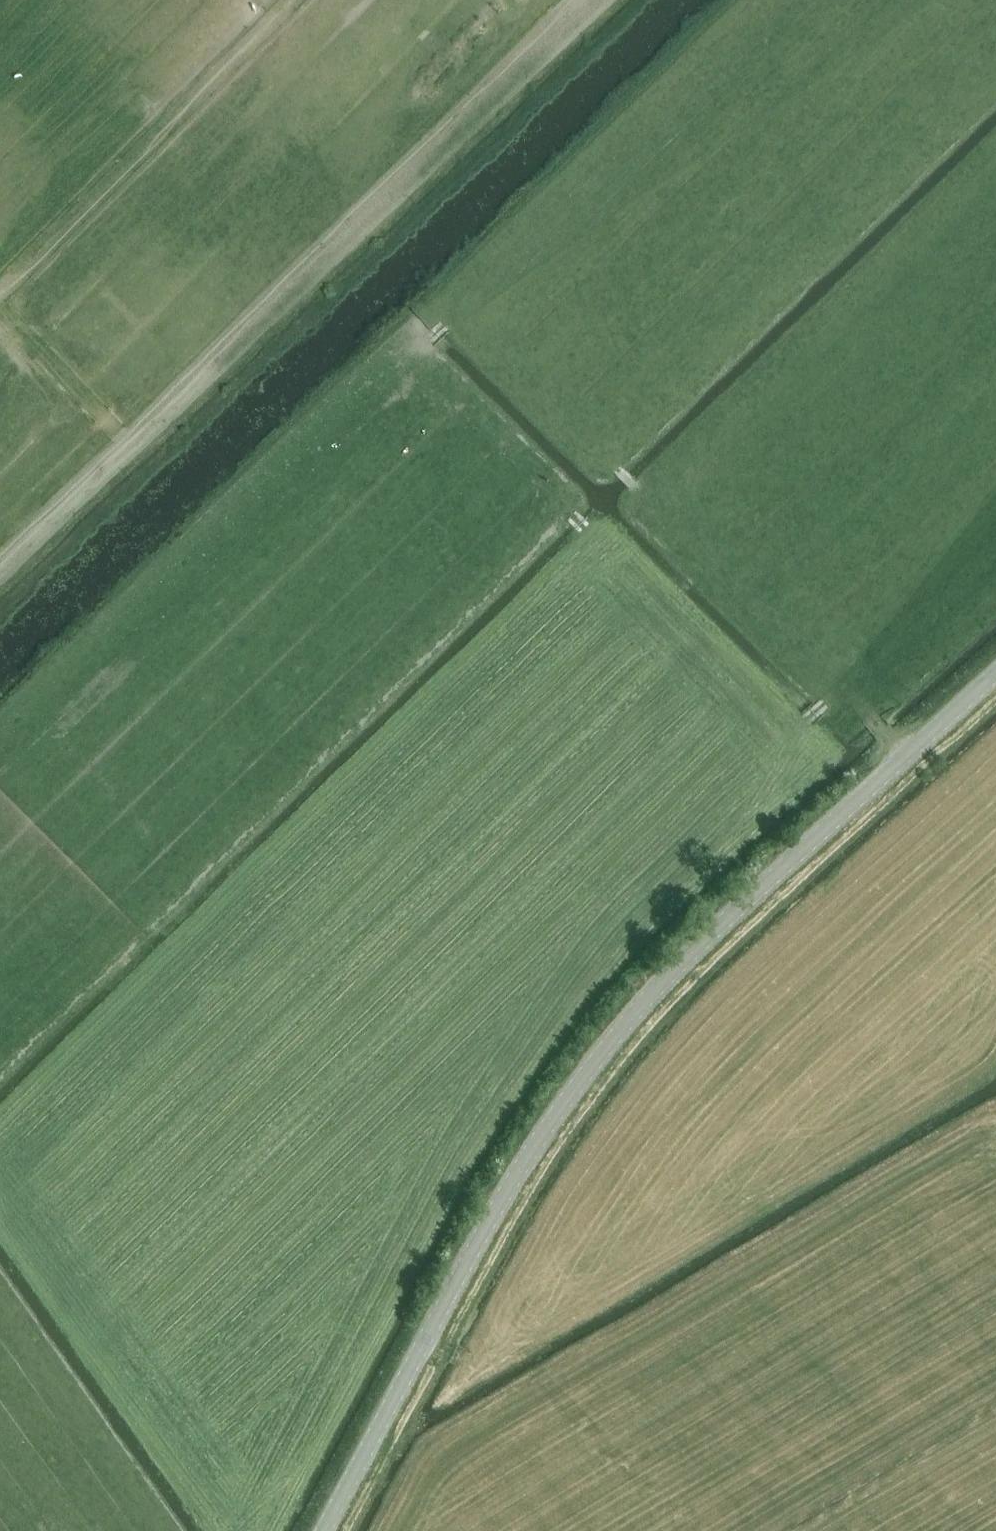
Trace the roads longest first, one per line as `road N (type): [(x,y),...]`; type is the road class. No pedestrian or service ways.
road 1 (tertiary): [(322,1530),(483,1232),(584,1076),(660,983),(995,672)]

